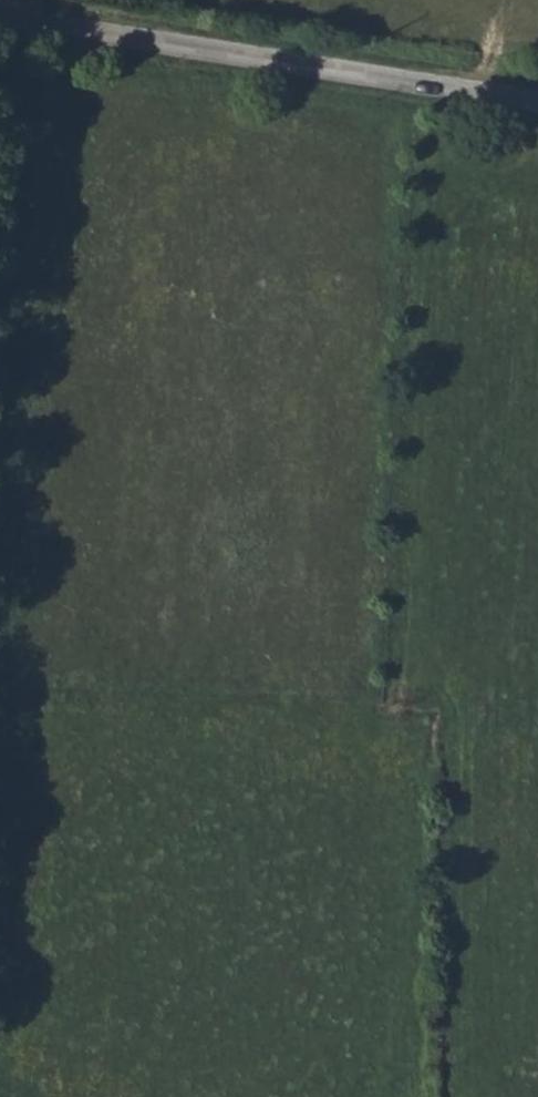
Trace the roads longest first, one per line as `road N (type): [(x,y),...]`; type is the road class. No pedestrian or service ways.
road 1 (unclassified): [(0,13),(537,99)]

